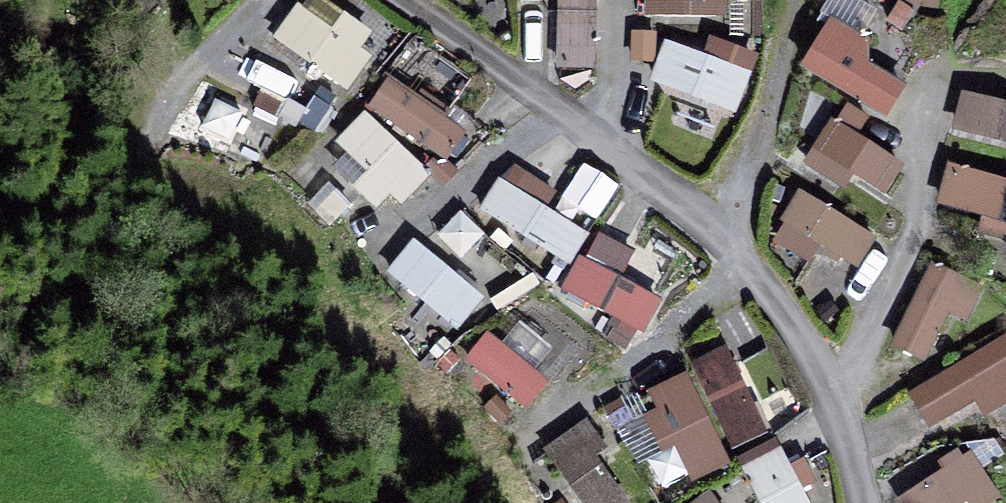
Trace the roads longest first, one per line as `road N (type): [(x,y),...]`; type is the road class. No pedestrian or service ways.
road 1 (track): [(711,229),(756,140),(796,0)]

